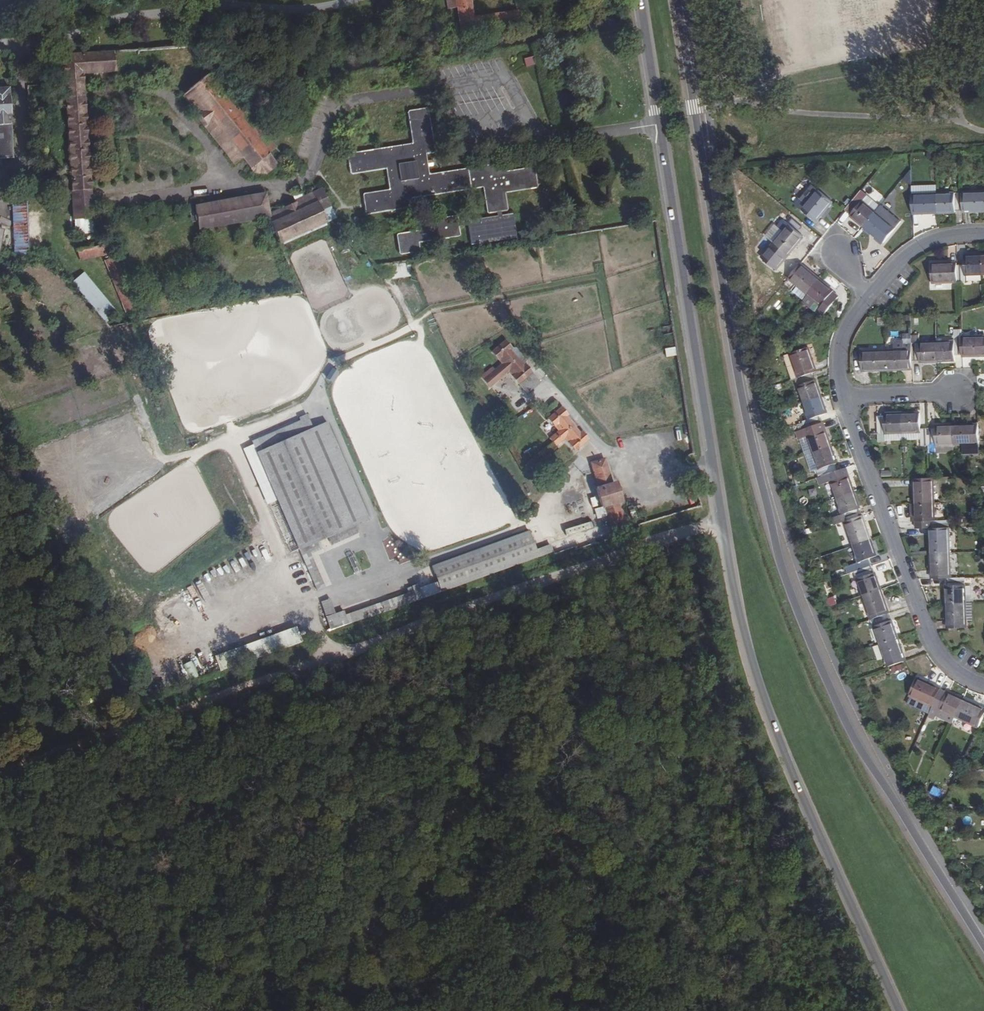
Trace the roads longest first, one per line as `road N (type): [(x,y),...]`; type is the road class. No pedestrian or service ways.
road 1 (primary): [(640,0),(742,623),(786,756),(900,1010)]
road 2 (primary): [(983,945),(856,741),(781,563),(734,359),(677,0)]
road 3 (track): [(0,781),(722,522)]
road 4 (residential): [(983,686),(943,658),(926,627),(844,400)]
road 5 (residential): [(868,300),(934,239),(983,233)]

